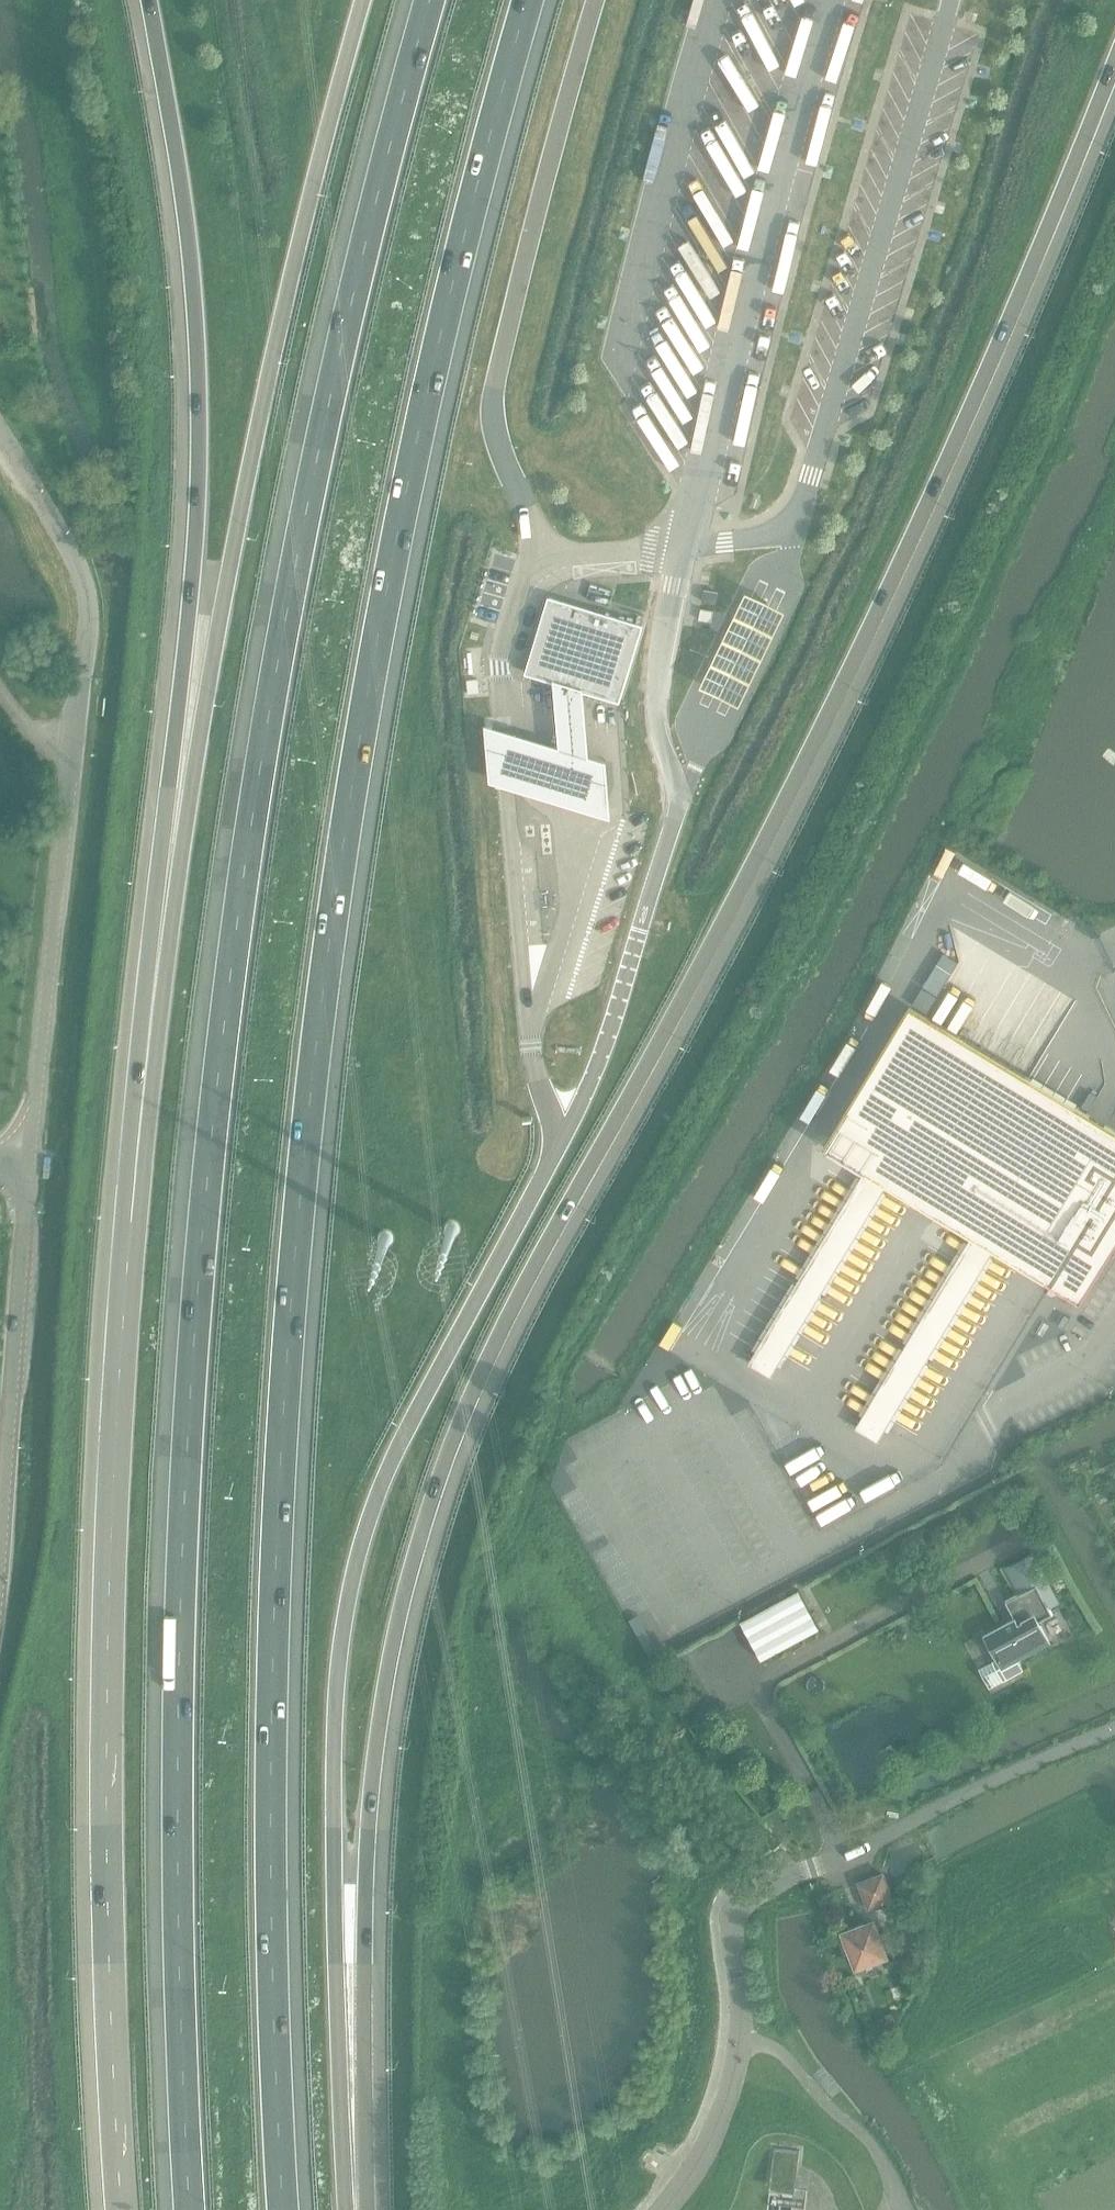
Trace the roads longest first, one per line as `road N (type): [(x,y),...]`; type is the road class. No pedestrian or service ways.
road 1 (motorway): [(368,2209),(365,1886),(373,1772),(405,1591),(444,1463),(548,1238),(832,709),(1006,329),(1114,62)]
road 2 (motorway): [(282,2209),(271,1787),(280,1465),(317,1030),(373,662),(445,312),(527,0)]
road 3 (motorway): [(428,0),(352,297),(277,650),(222,1022),(184,1469),(176,1790),(187,2209)]
road 4 (motorway): [(140,1028),(106,1477),(99,1735),(114,2209)]
road 5 (motorway): [(348,2209),(329,1760),(348,1580),(377,1494),(553,1156)]
road 6 (motorway): [(364,0),(270,360),(140,1028)]
road 7 (motorway): [(148,0),(187,245),(199,467),(140,1028)]
road 8 (unclassified): [(733,2048),(729,1932),(738,1905),(768,1884),(847,1858),(1114,1730)]
road 9 (residential): [(28,1162),(69,764)]
road 10 (tertiary): [(0,1544),(28,1162)]
road 11 (residential): [(69,764),(87,580),(0,430)]
road 12 (unclassified): [(1114,1972),(894,2081),(841,2122)]
road 13 (unclassified): [(660,2209),(698,2158),(733,2048)]
road 14 (unclassified): [(733,2048),(782,2057),(841,2122)]

